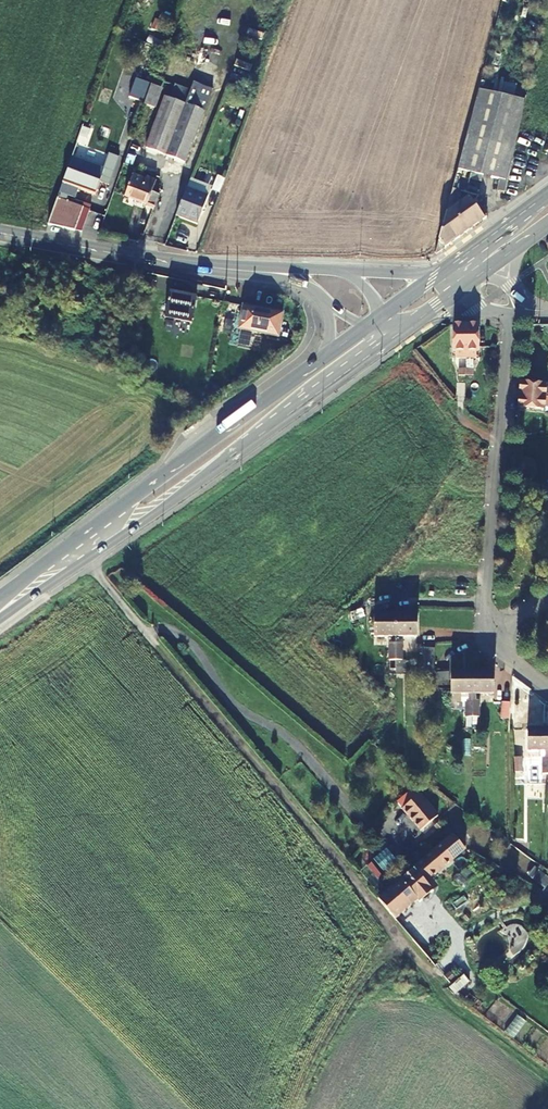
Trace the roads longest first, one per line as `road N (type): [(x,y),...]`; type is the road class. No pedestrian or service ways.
road 1 (track): [(432,979),(77,552)]
road 2 (primary): [(77,552),(158,510),(391,339)]
road 3 (primary): [(327,355),(135,494),(77,552)]
road 4 (track): [(374,839),(286,737),(226,699),(190,642),(172,632),(148,635)]
road 5 (residential): [(508,316),(490,630)]
road 6 (tertiary): [(0,234),(233,269)]
road 7 (primary): [(547,194),(438,275)]

